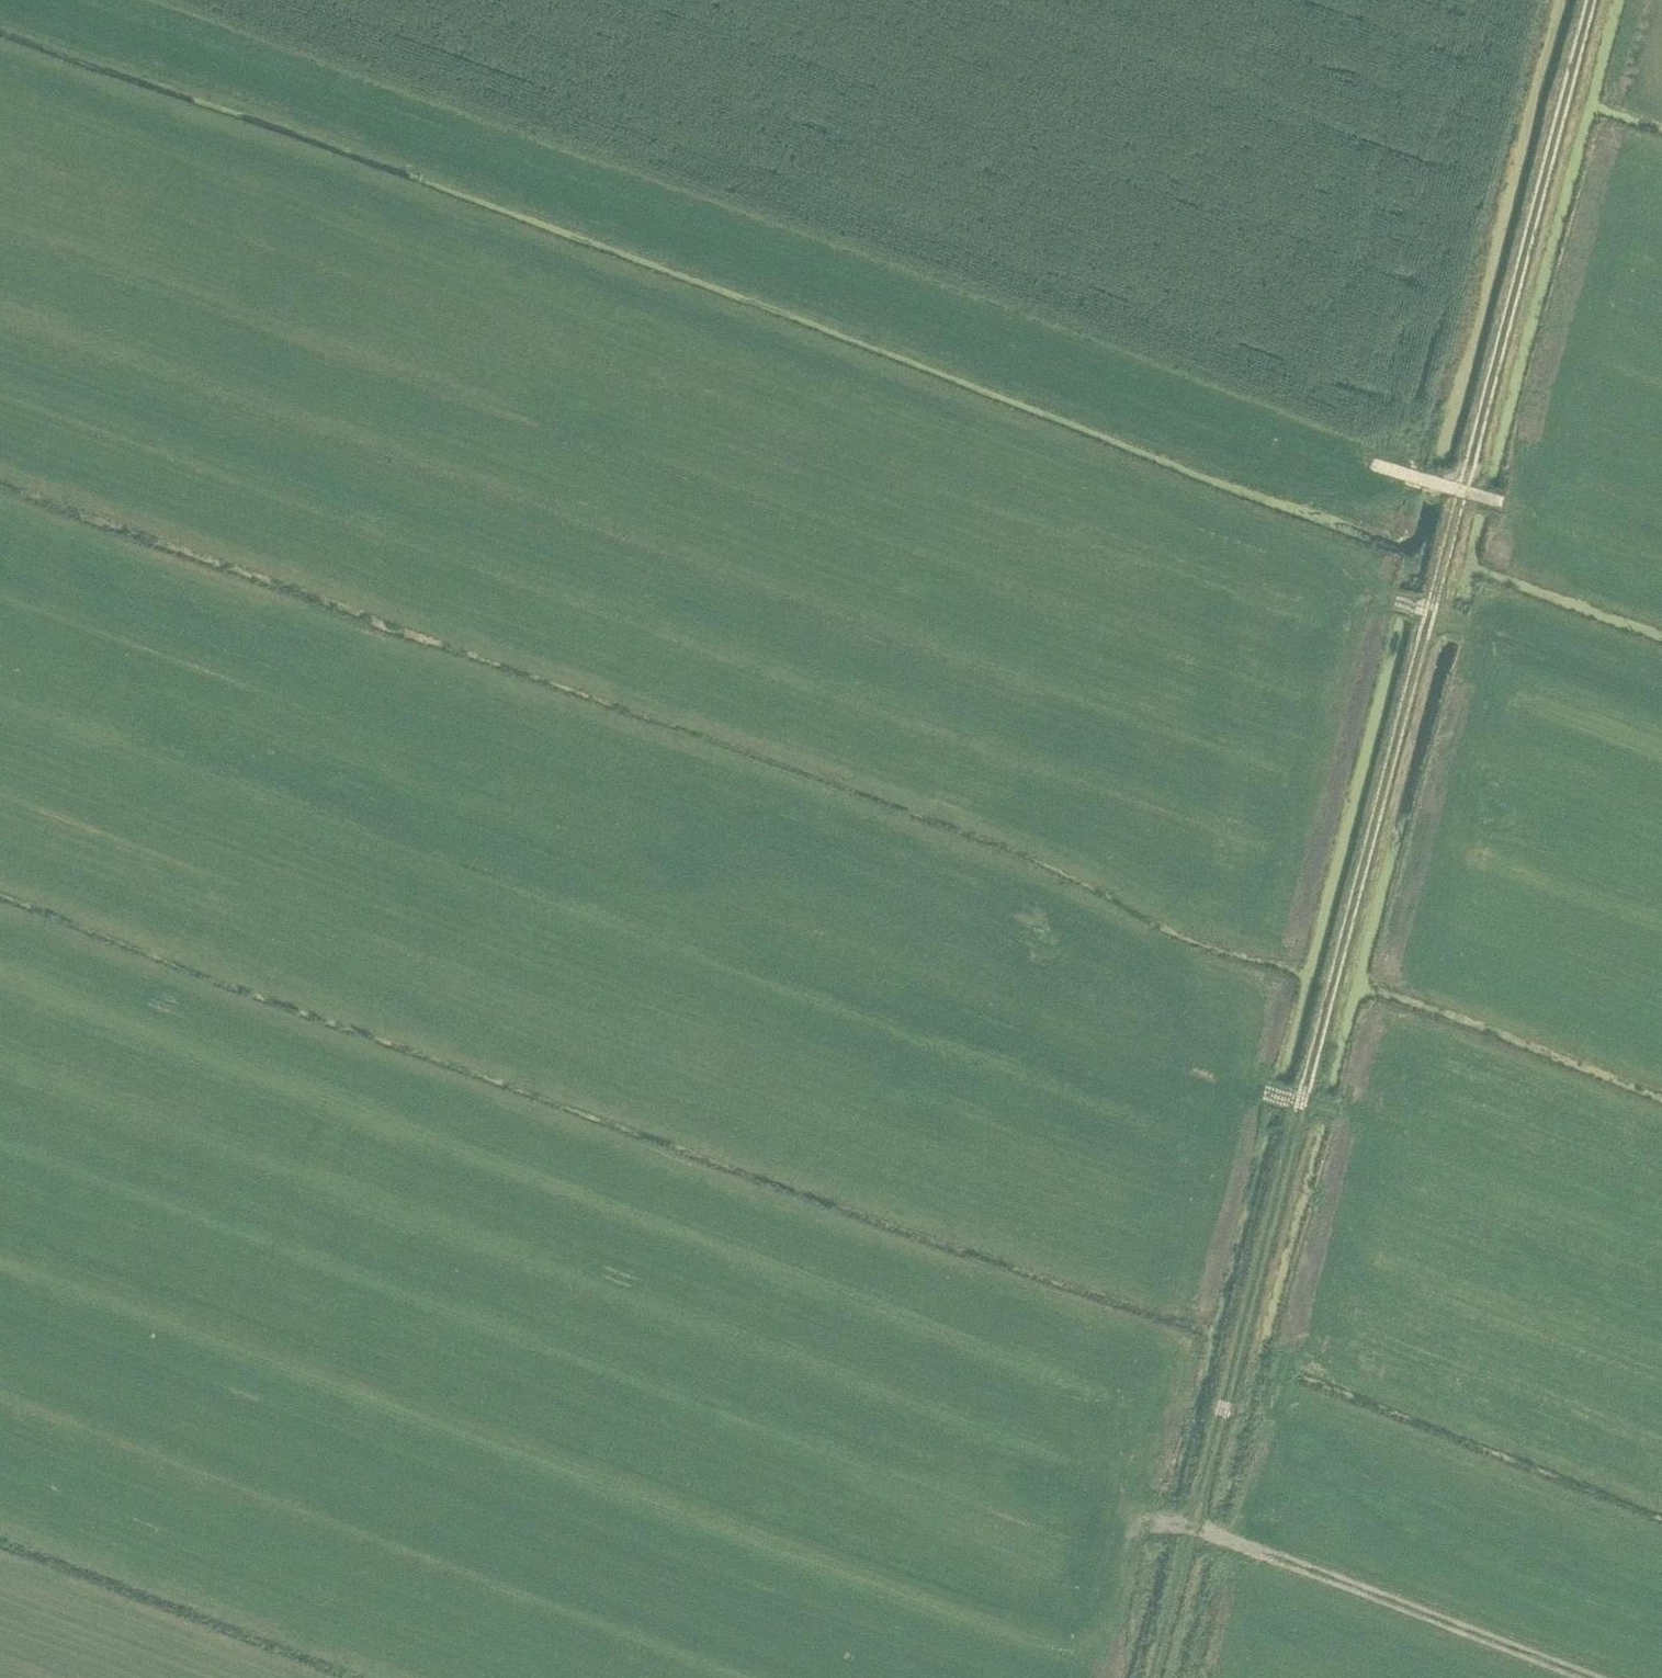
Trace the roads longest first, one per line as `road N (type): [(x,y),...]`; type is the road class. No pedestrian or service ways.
road 1 (track): [(1170,1677),(1607,0)]

